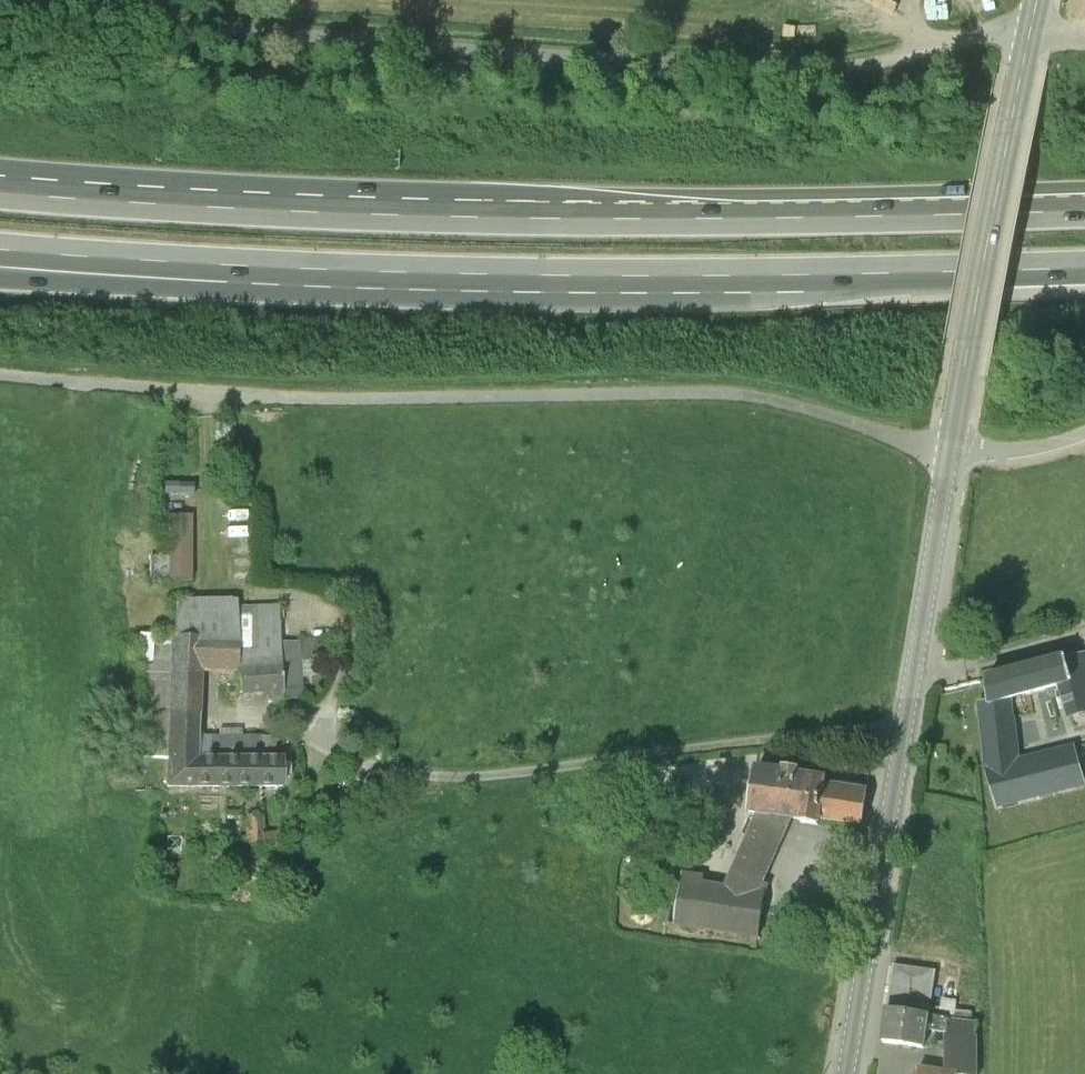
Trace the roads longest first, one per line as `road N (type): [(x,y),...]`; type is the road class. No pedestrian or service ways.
road 1 (tertiary): [(845,1073),(970,337),(1038,0)]
road 2 (motorway): [(1084,203),(492,210),(0,185)]
road 3 (motorway): [(1,250),(420,273),(1084,267)]
road 4 (track): [(1031,35),(1005,33),(860,70),(806,74),(311,41),(0,3)]

